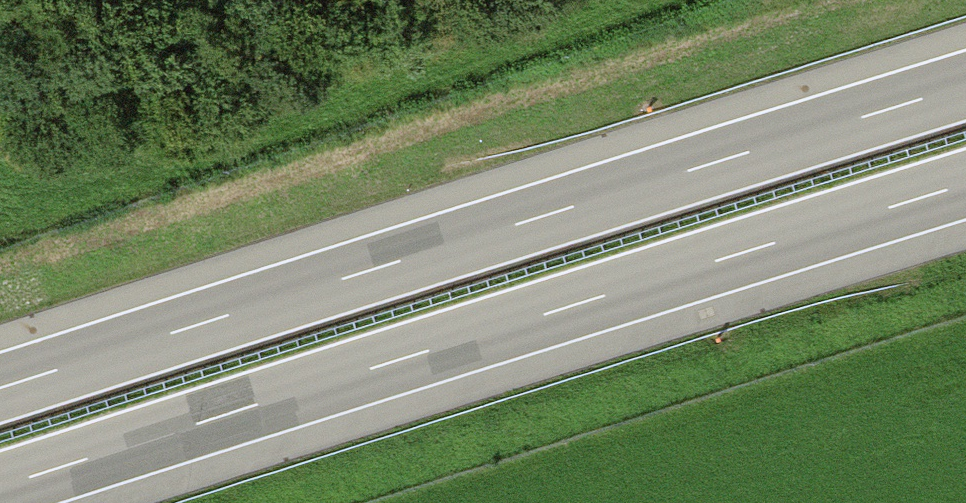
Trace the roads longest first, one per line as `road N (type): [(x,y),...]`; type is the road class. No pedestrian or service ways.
road 1 (motorway): [(0,487),(965,184)]
road 2 (motorway): [(965,86),(0,388)]

